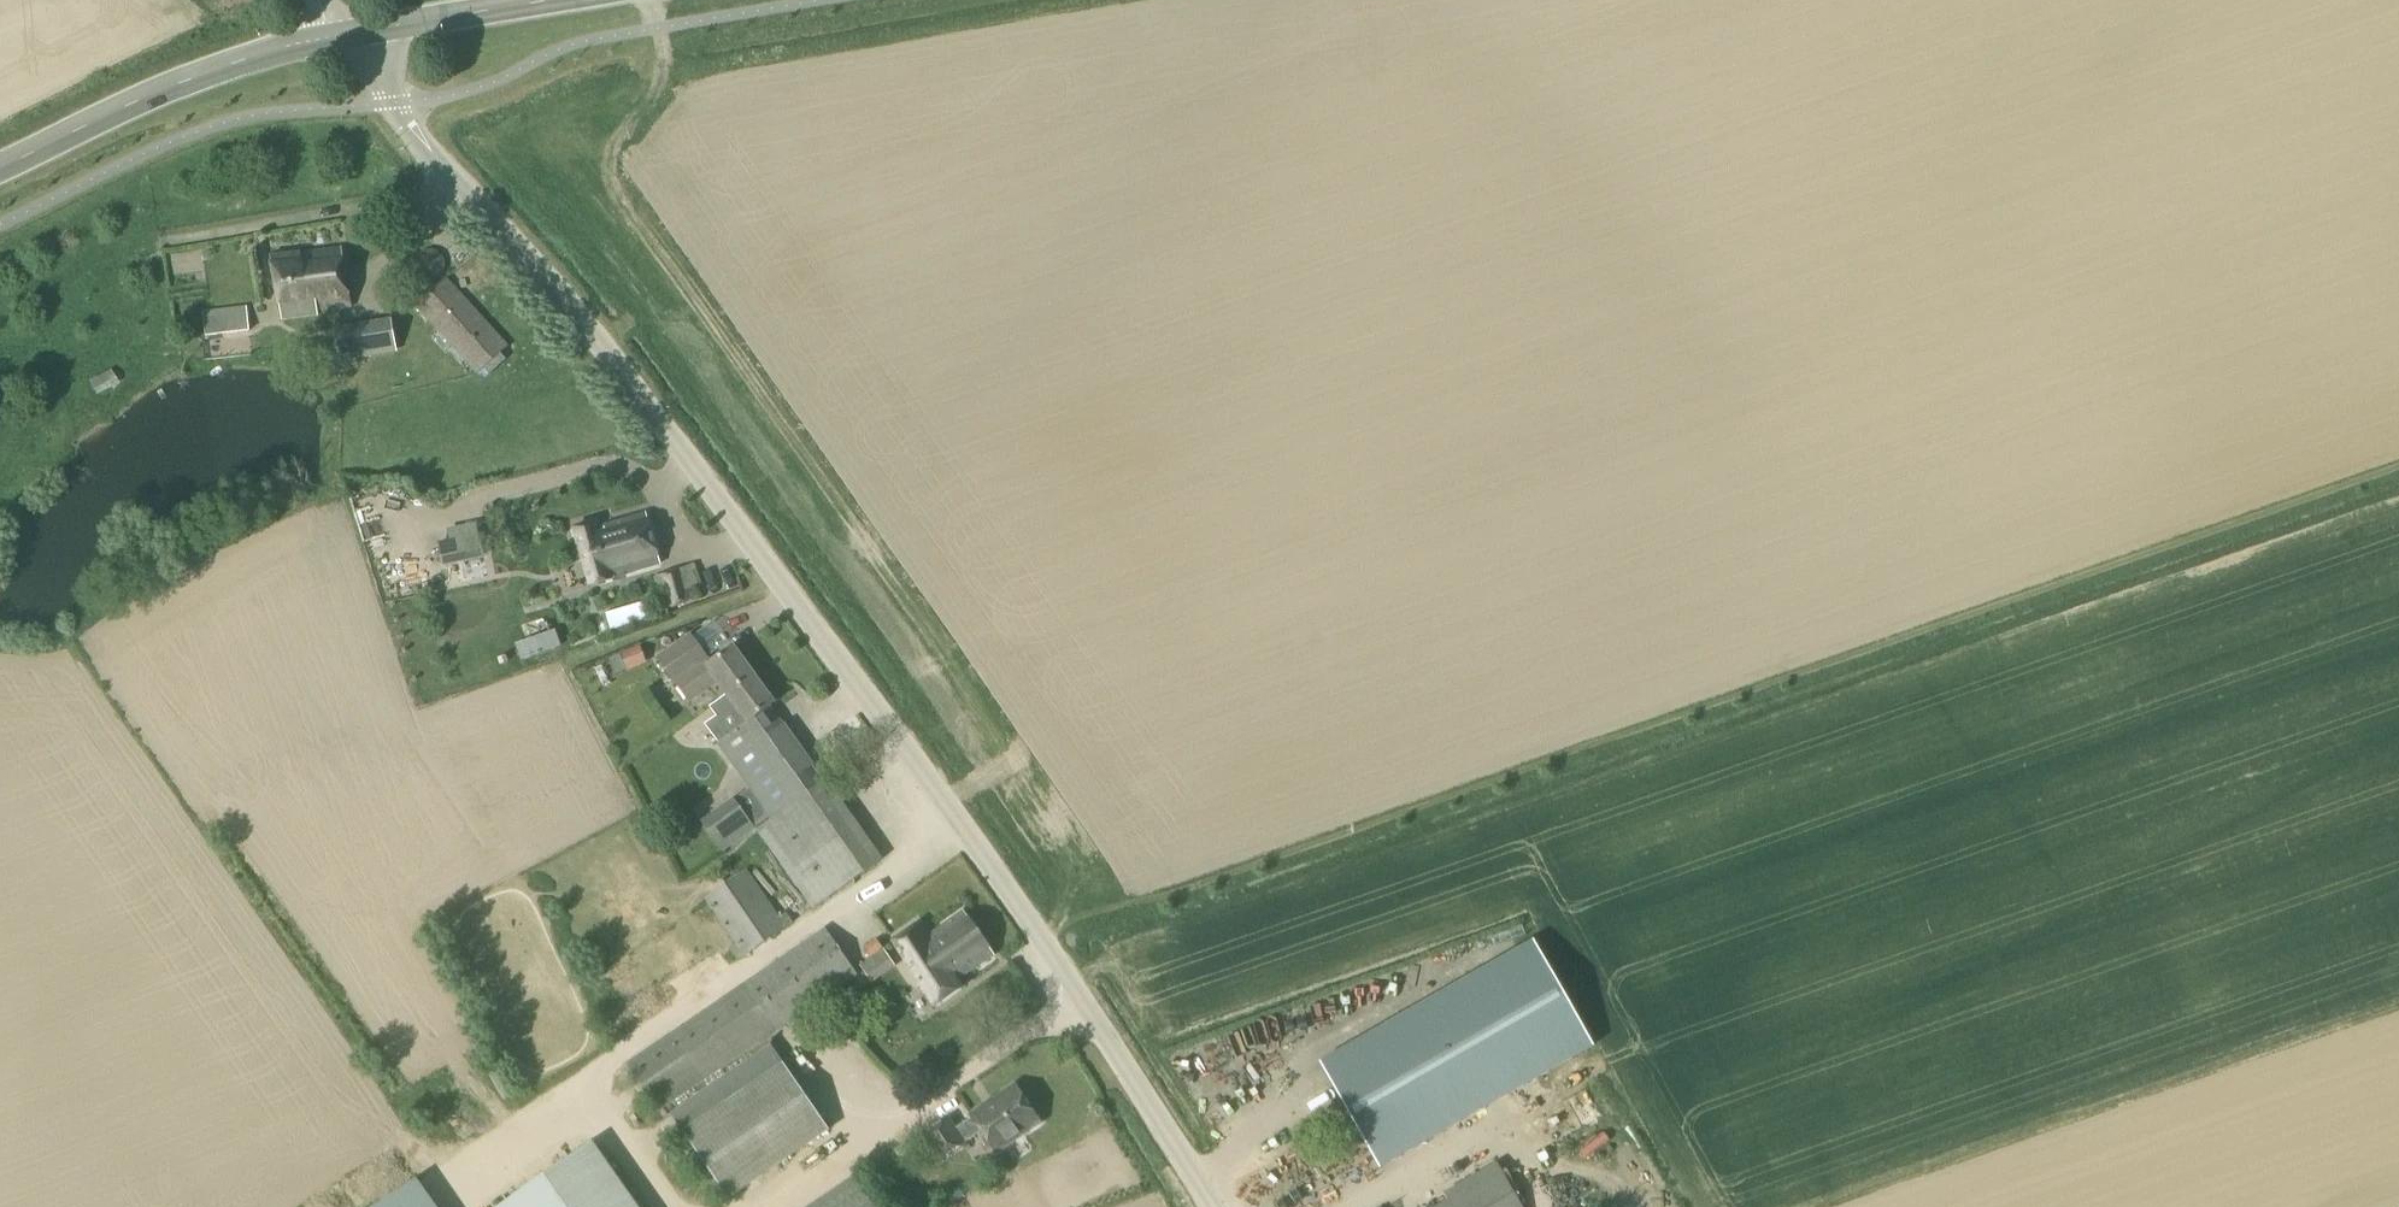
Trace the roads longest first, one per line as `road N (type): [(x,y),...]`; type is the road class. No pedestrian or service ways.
road 1 (unclassified): [(1213,1206),(967,831),(840,660),(574,317),(463,196),(346,44)]
road 2 (tertiary): [(0,167),(168,95),(346,44)]
road 3 (tertiary): [(346,44),(593,0)]

